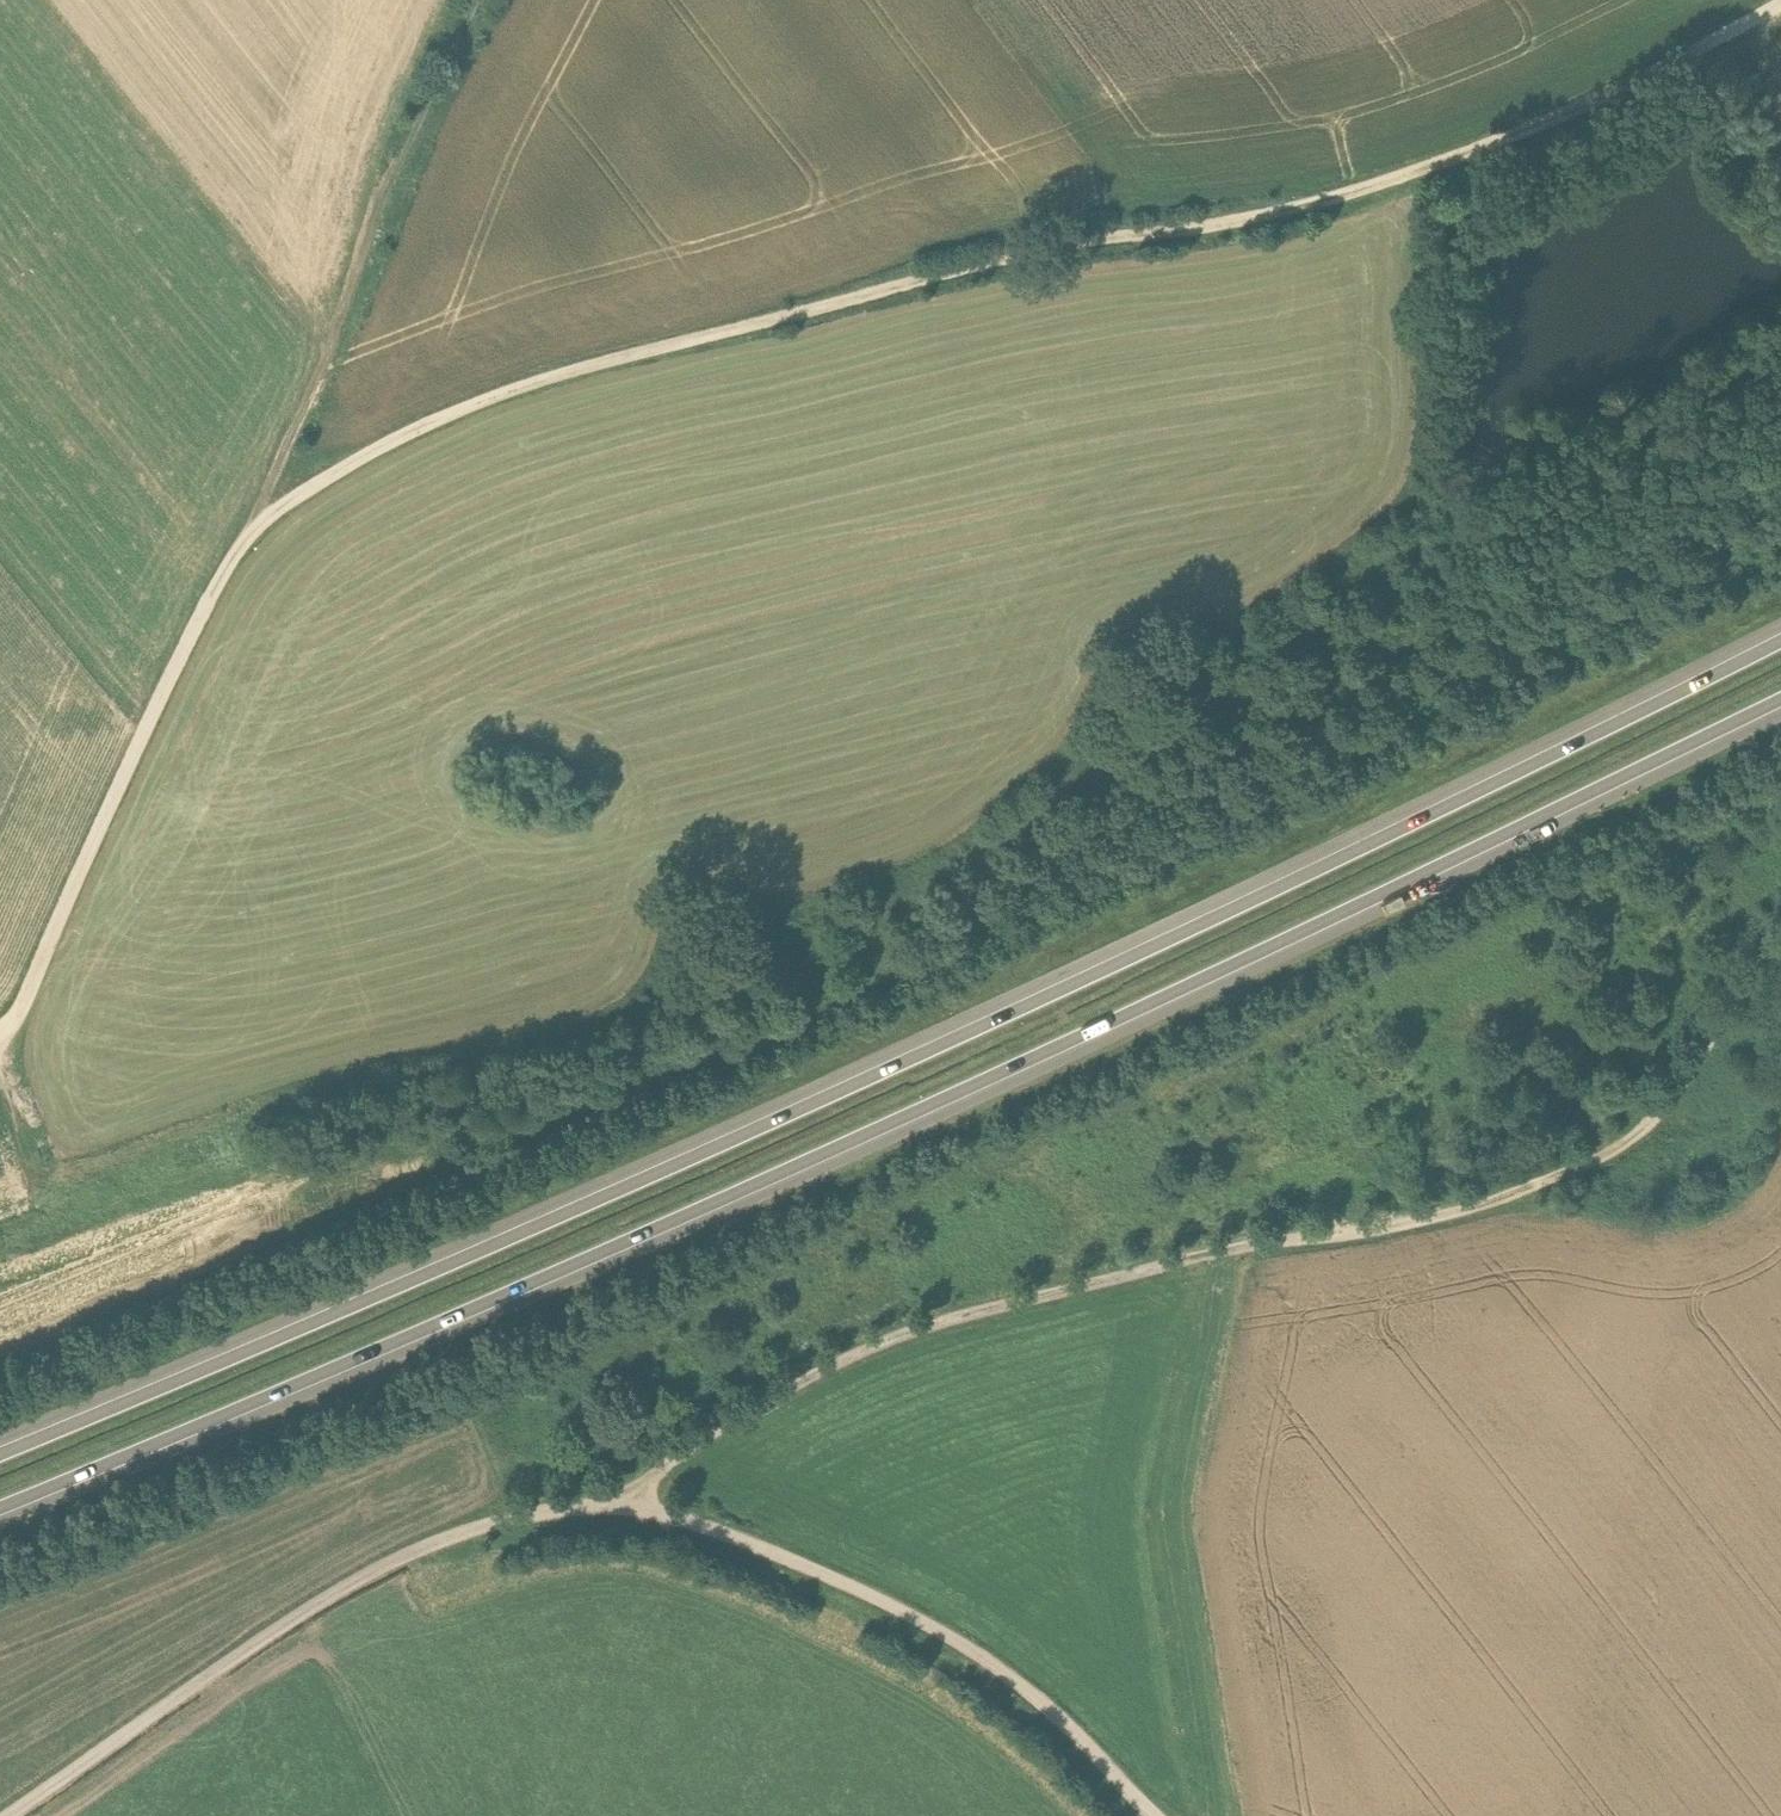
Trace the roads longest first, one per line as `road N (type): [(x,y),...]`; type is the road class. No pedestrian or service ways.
road 1 (primary): [(1780,641),(828,1100),(0,1456)]
road 2 (primary): [(0,1510),(415,1336),(1237,964),(1780,700)]
road 3 (track): [(1780,946),(1655,1115),(1585,1165),(1435,1219),(1292,1240),(908,1332),(799,1381),(611,1504)]
road 4 (track): [(1160,1815),(999,1668),(925,1622),(707,1524),(611,1504),(517,1516),(408,1555),(311,1610),(7,1815)]
road 5 (track): [(476,0),(377,215),(255,529)]
road 6 (track): [(1227,1255),(1172,1518),(1213,1815)]

